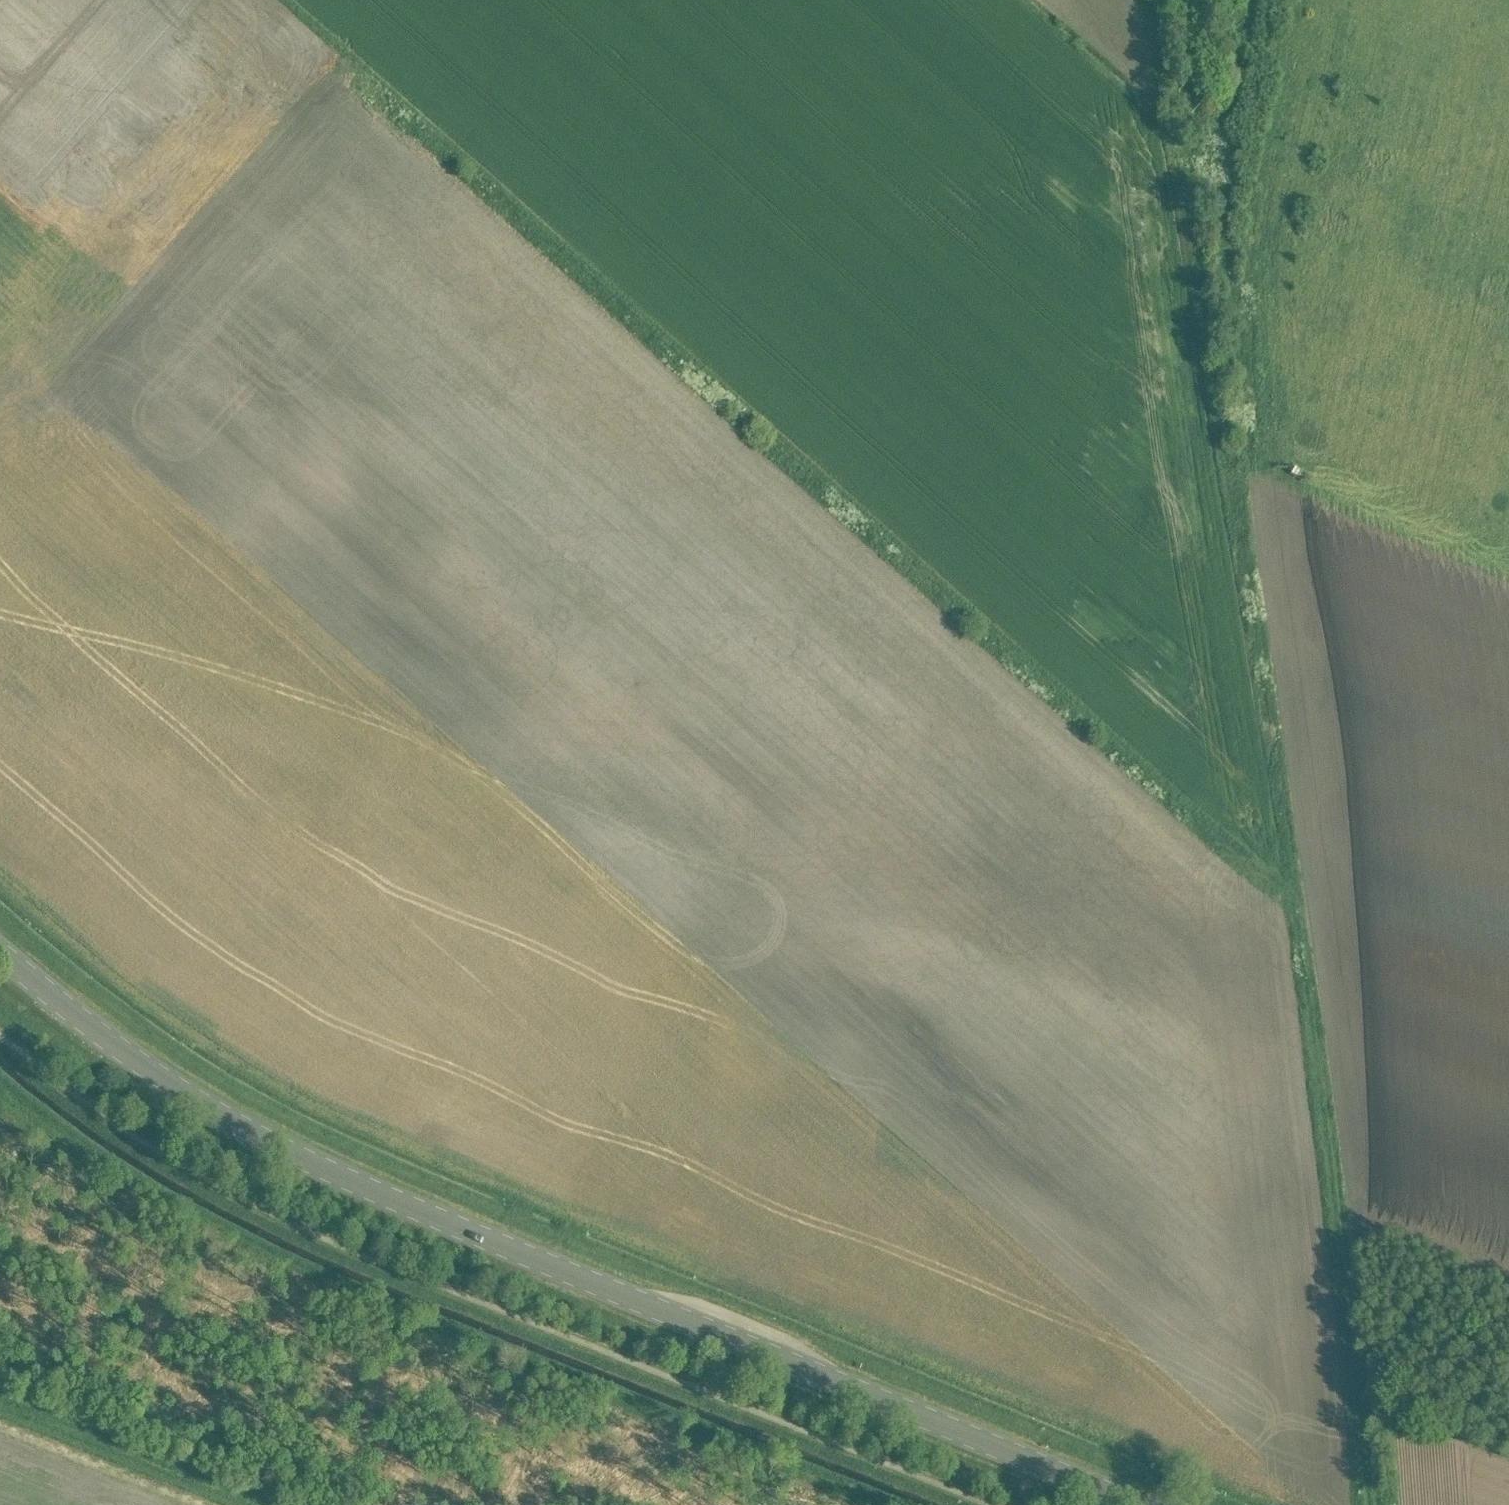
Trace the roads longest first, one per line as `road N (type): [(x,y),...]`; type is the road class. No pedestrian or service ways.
road 1 (secondary): [(1134,1504),(346,1183),(136,1065),(0,955)]

